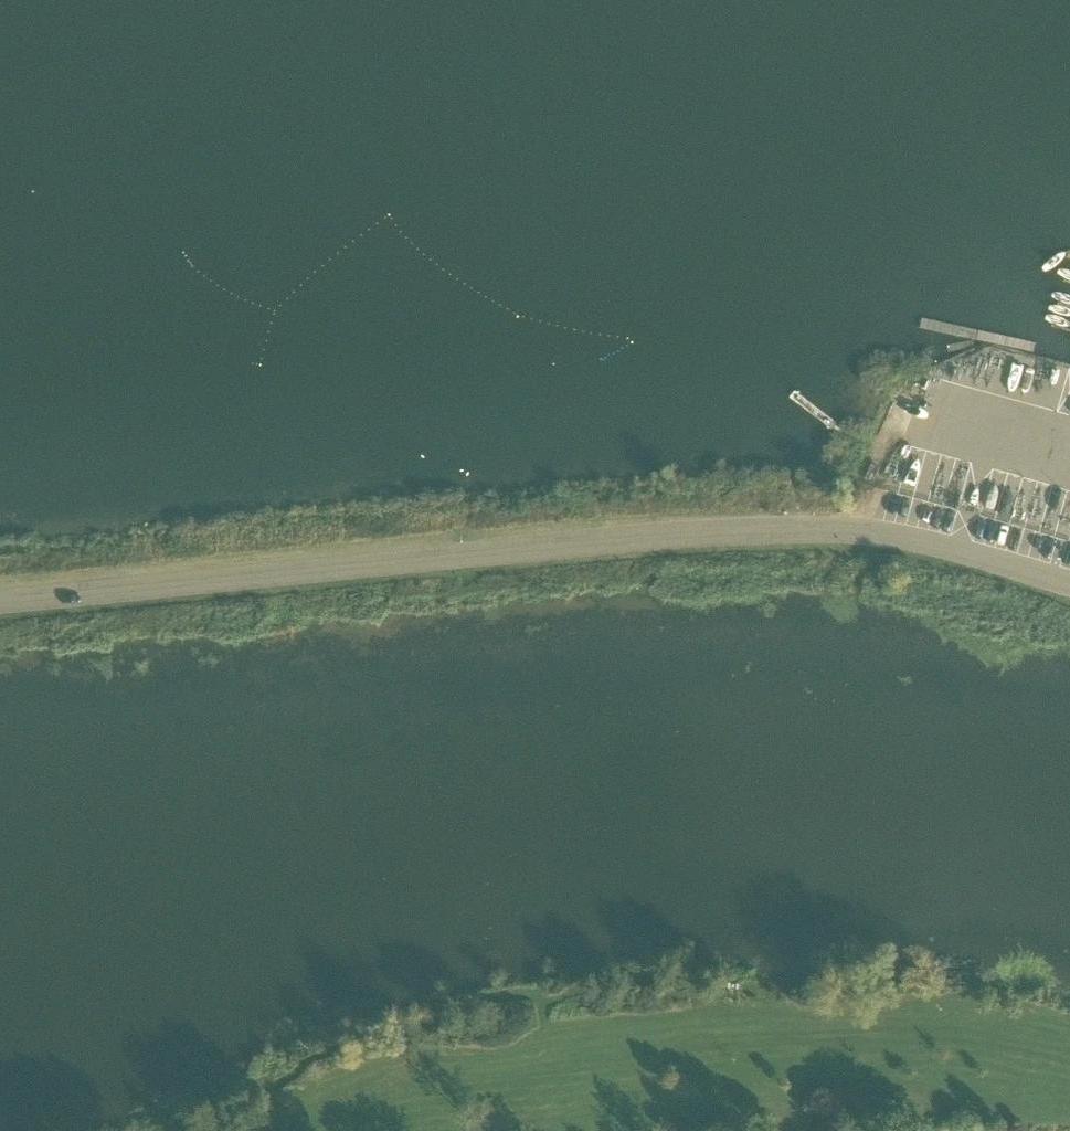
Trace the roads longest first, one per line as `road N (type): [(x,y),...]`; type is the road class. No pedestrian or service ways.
road 1 (unclassified): [(1069,584),(910,533),(771,525),(0,601)]

